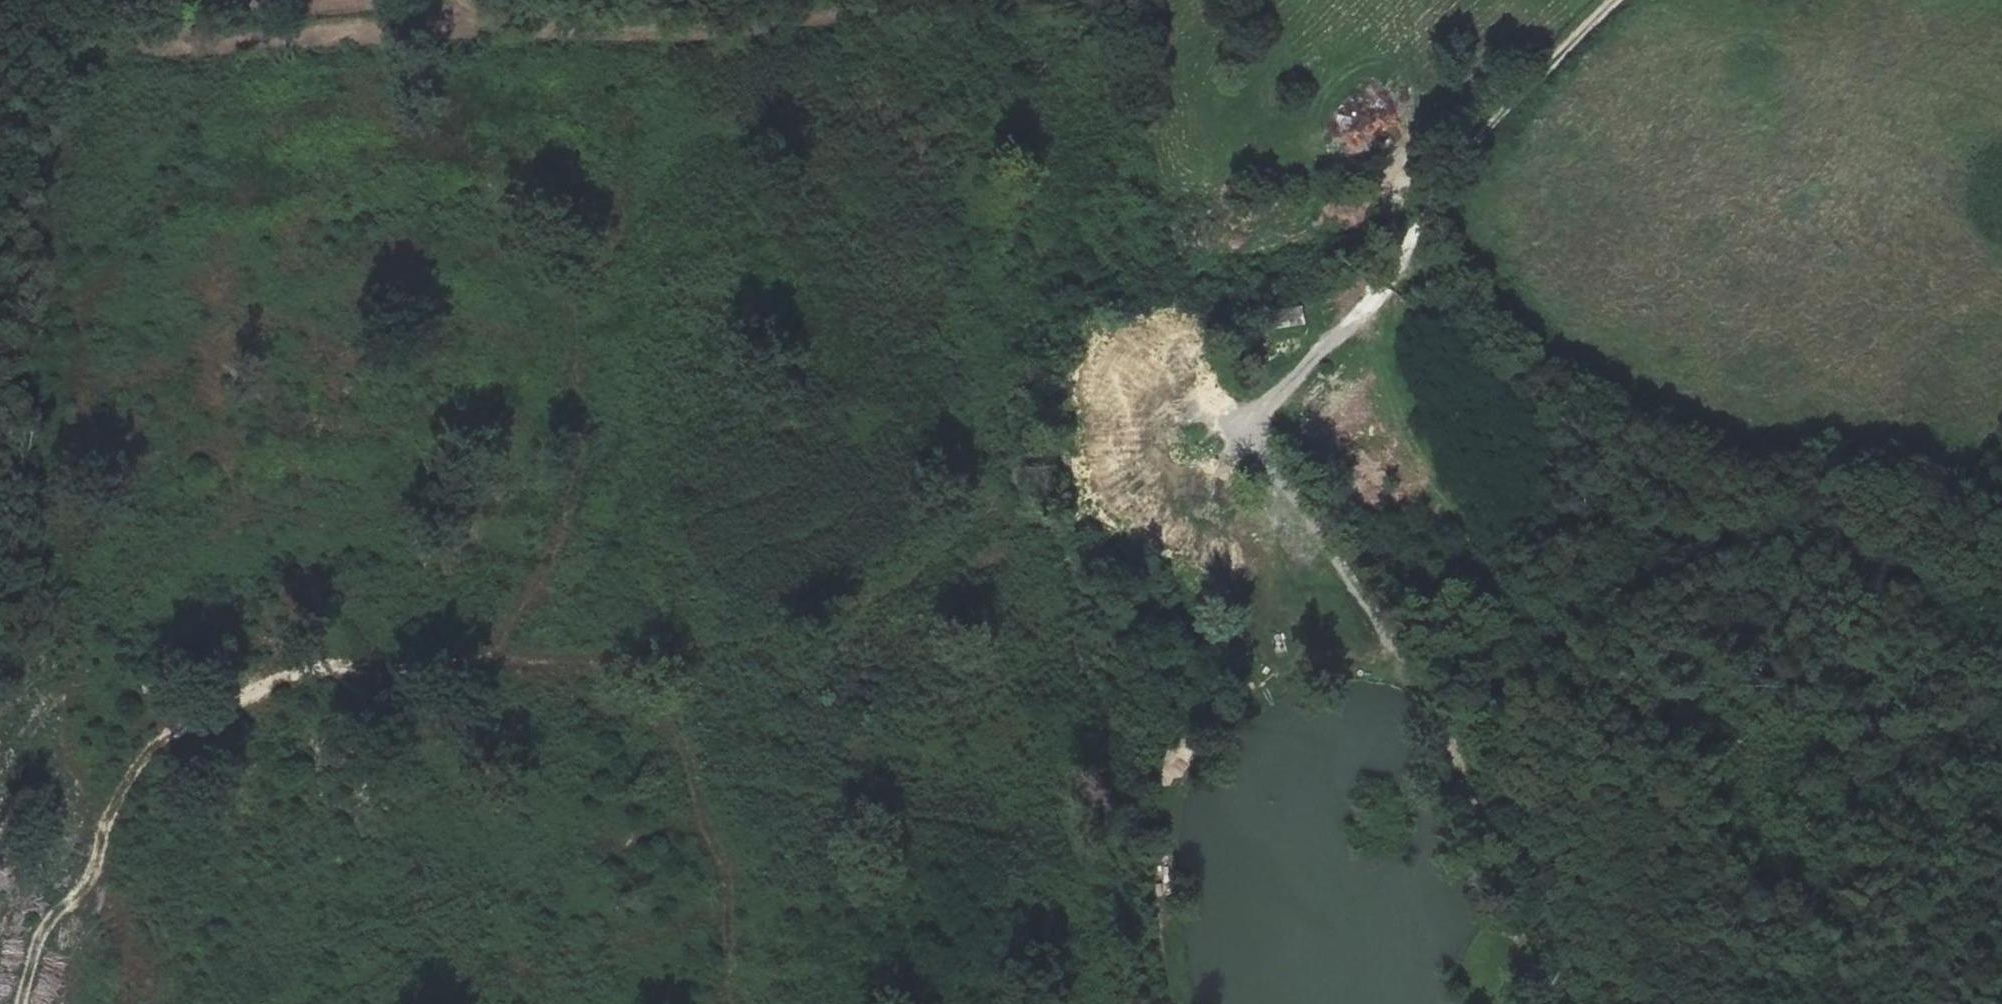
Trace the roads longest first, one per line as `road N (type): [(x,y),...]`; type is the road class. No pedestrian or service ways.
road 1 (track): [(1615,0),(1476,139),(1401,261),(1265,408),(1260,424),(1283,481),(1400,654)]
road 2 (track): [(18,1003),(65,879),(153,737),(251,666),(387,640),(645,650)]
road 3 (track): [(859,0),(508,21),(469,12),(461,0)]

